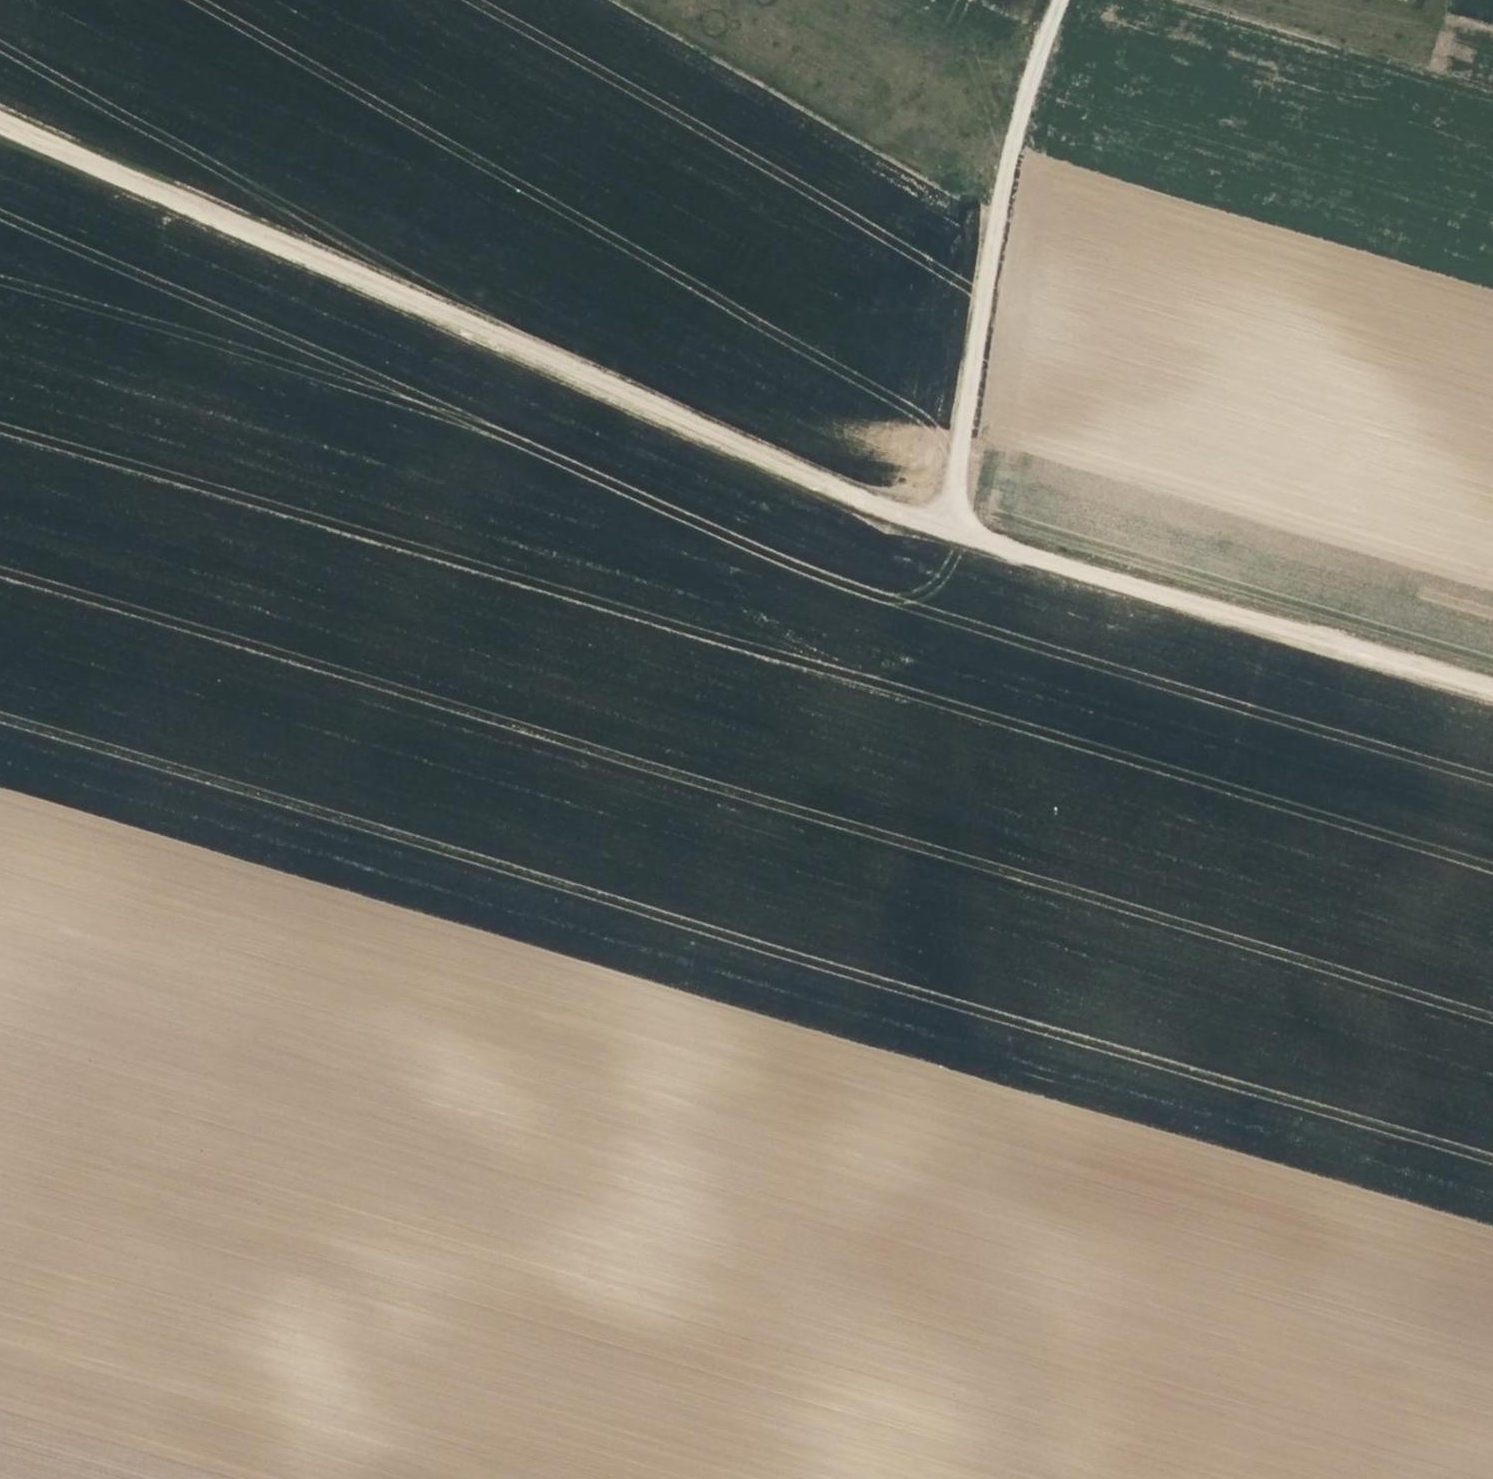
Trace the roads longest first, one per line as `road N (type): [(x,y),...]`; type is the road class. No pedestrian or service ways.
road 1 (track): [(1492,689),(875,502),(0,124)]
road 2 (track): [(1055,0),(1011,107),(942,525)]

